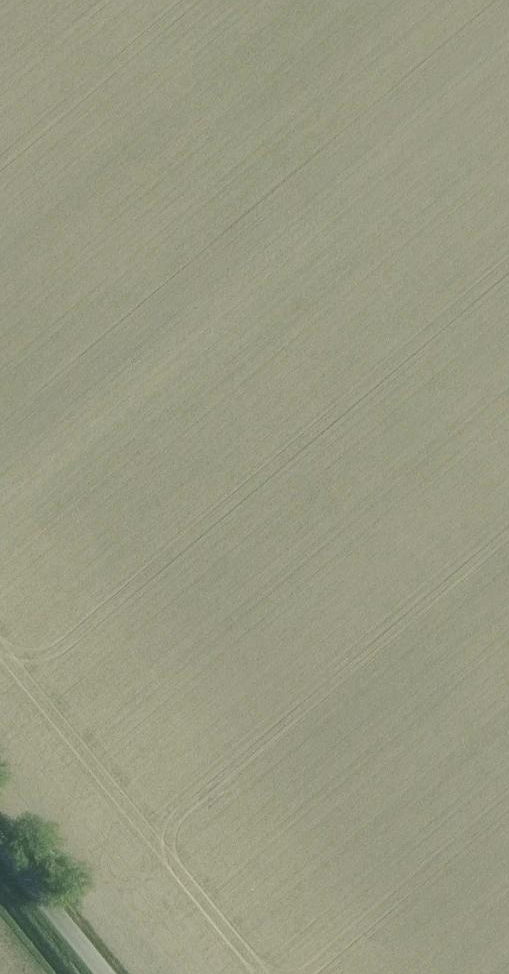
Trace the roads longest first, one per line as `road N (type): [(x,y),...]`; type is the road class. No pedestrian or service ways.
road 1 (unclassified): [(105,973),(0,843)]

